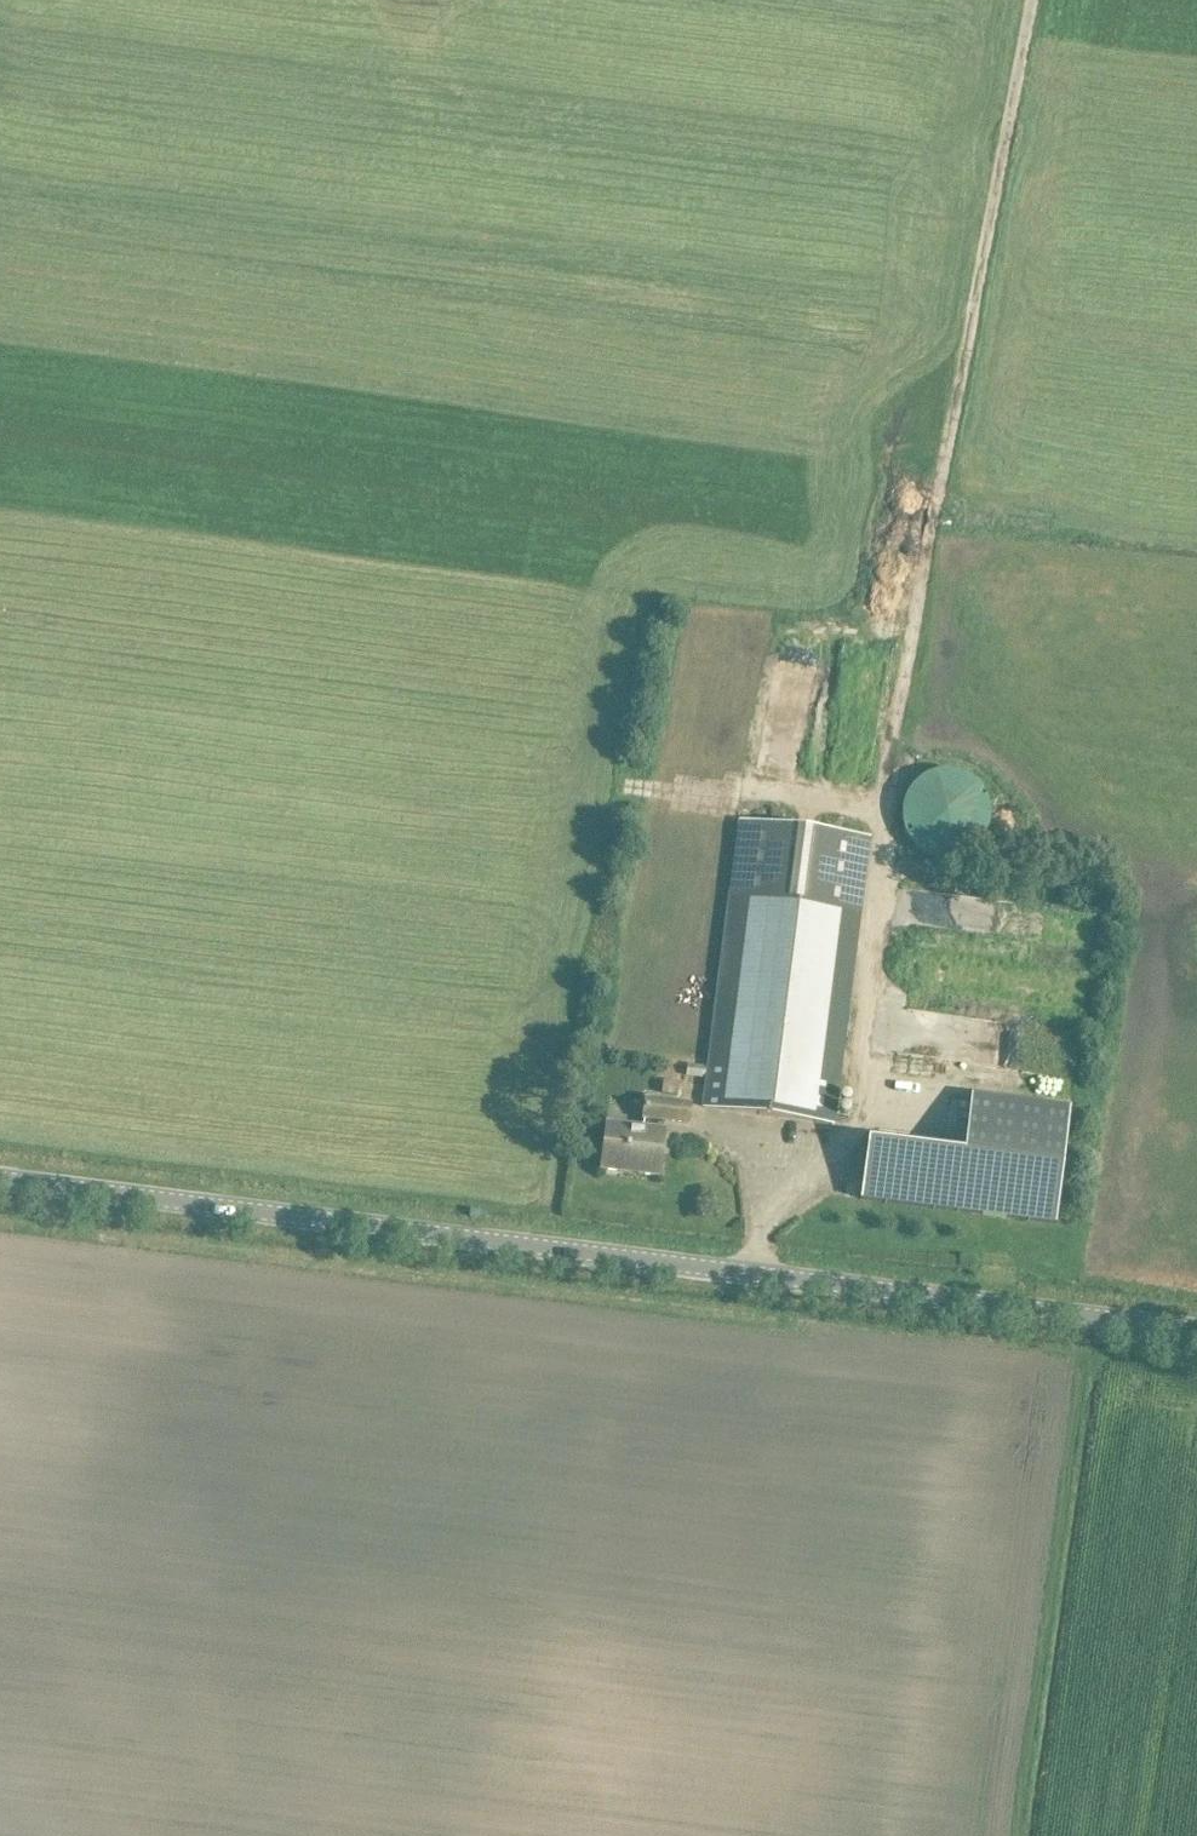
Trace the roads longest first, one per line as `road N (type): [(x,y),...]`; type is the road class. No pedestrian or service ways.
road 1 (unclassified): [(1196,1331),(0,1183)]

